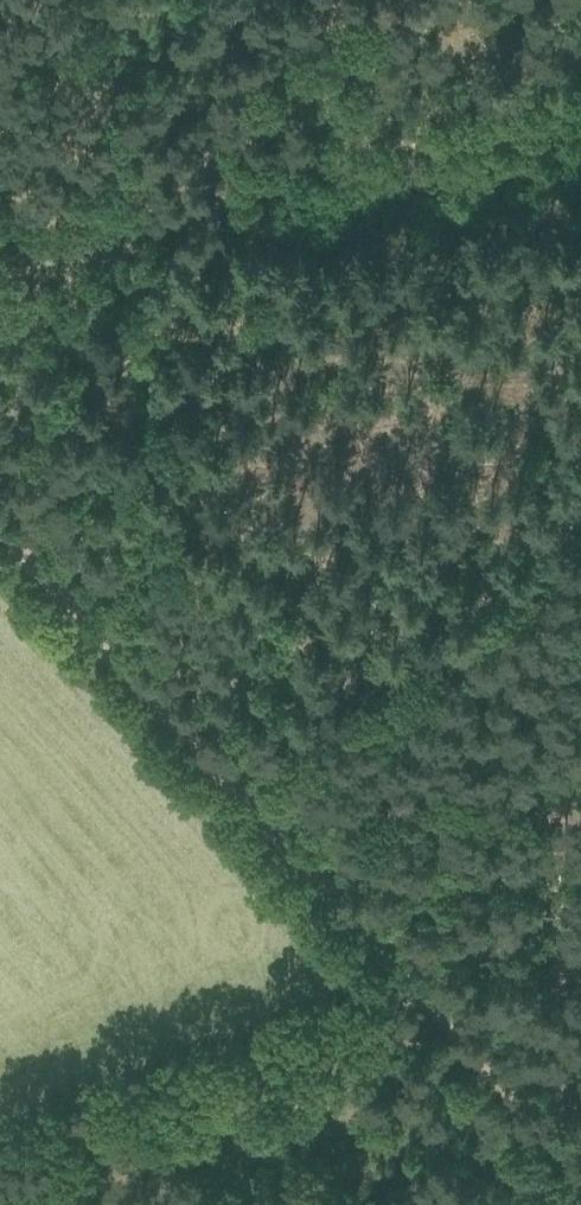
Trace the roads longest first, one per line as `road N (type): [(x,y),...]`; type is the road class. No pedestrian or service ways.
road 1 (track): [(0,522),(580,1167)]

